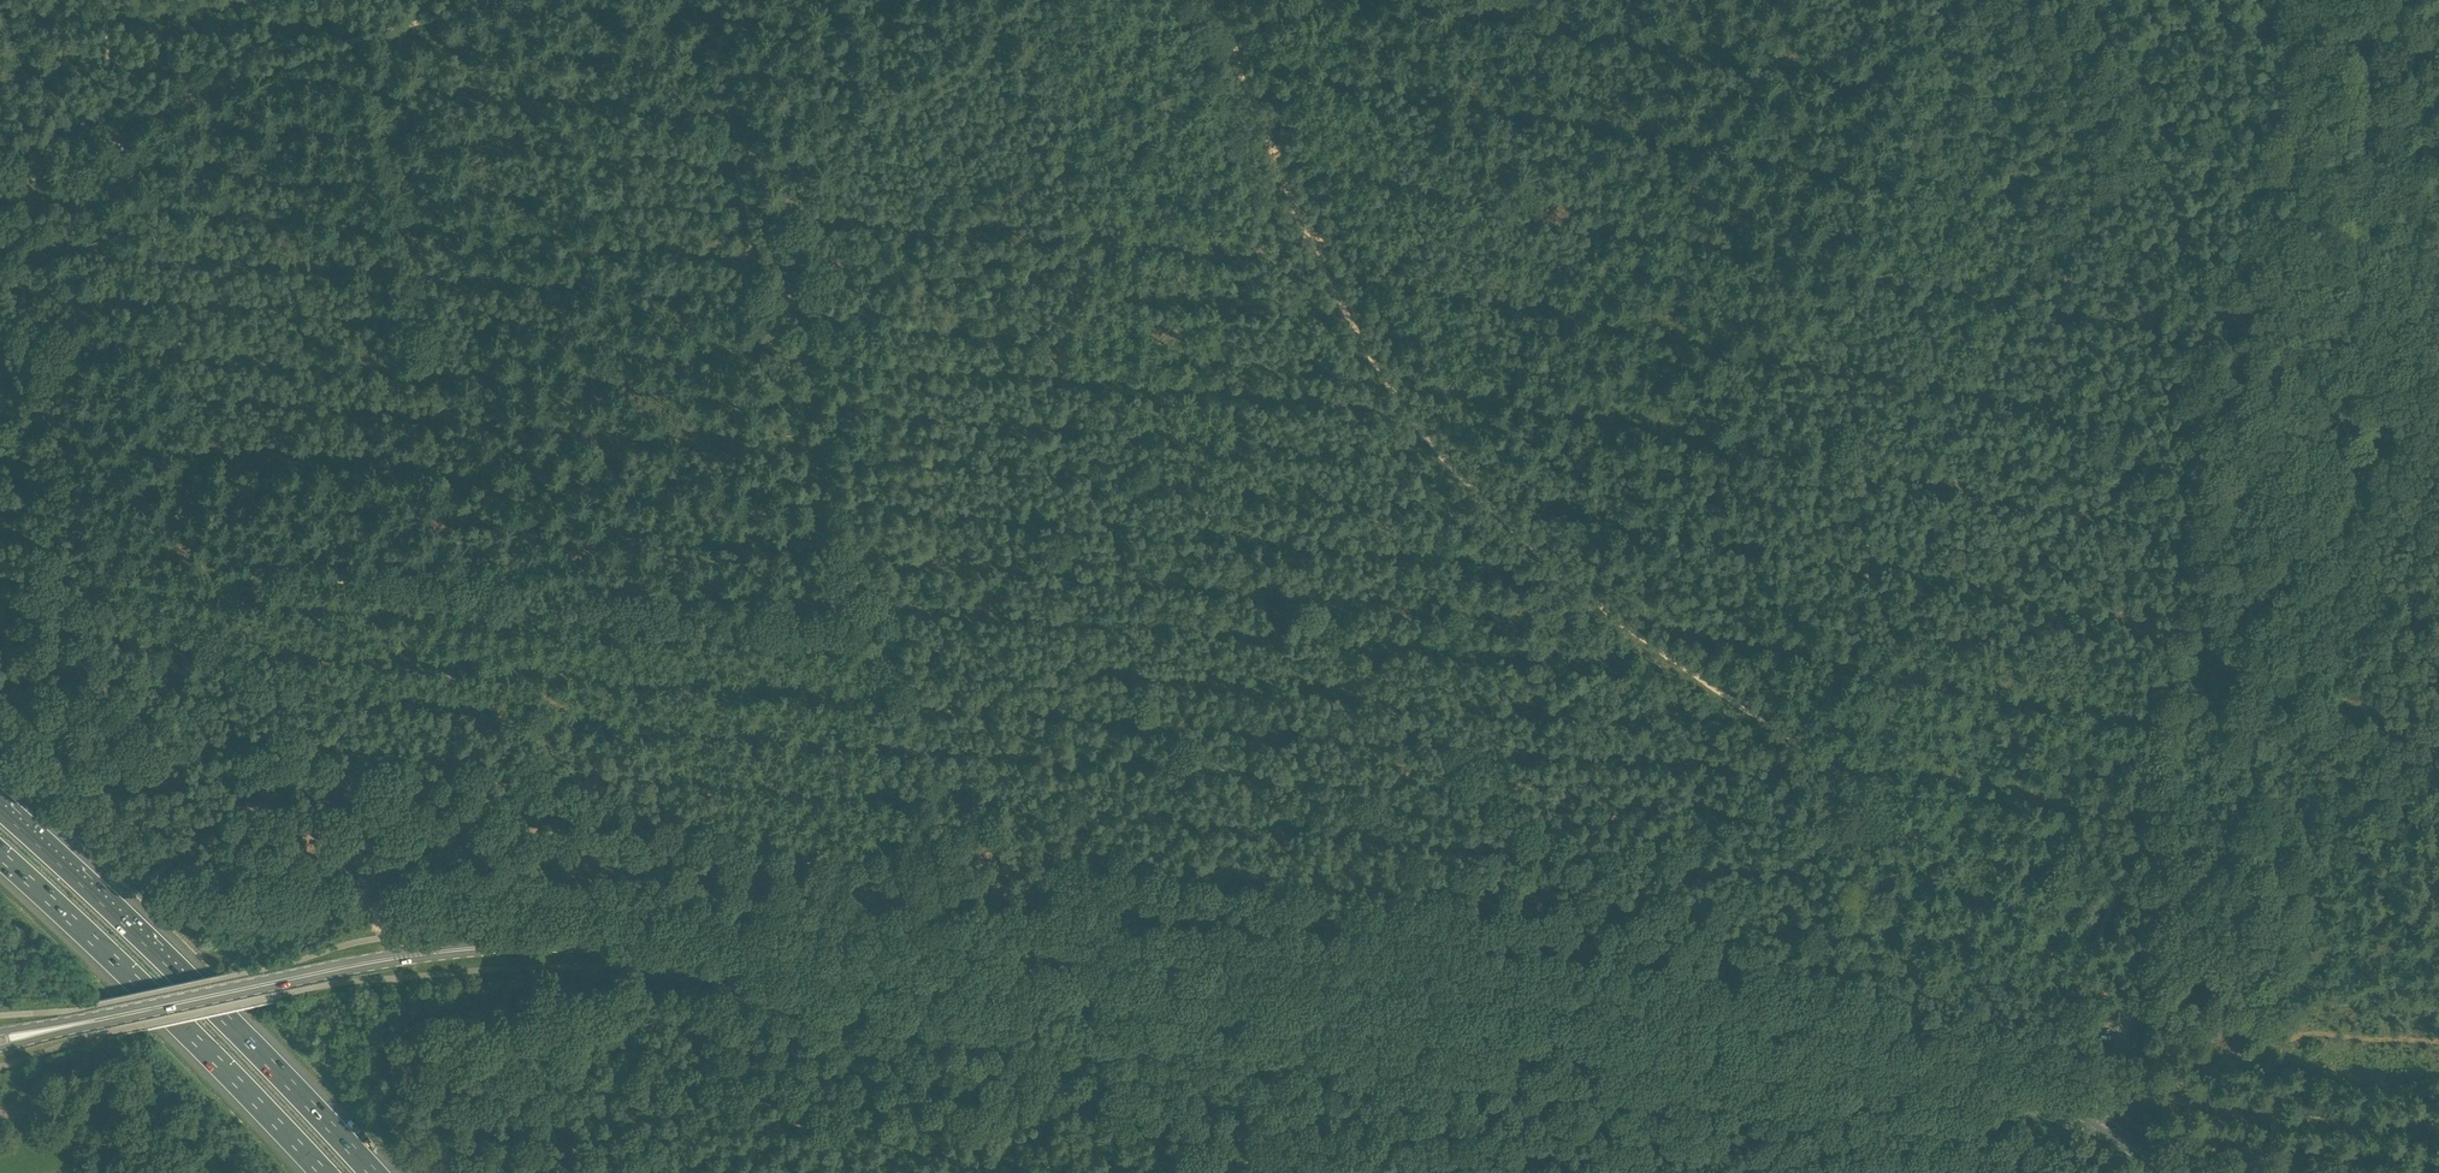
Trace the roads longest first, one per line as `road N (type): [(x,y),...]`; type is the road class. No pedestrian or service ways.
road 1 (track): [(109,0),(113,121),(167,302),(162,468),(175,517),(215,560),(259,577),(511,595),(650,622),(837,630),(938,699),(1214,761),(1236,770),(1287,817),(1310,825),(1374,801),(1720,830),(1776,818),(1854,781)]
road 2 (secondary): [(2162,1172),(2090,1116),(1992,1082),(794,959),(640,946),(509,945),(266,984)]
road 3 (track): [(2098,945),(1980,883),(1932,847),(1882,787),(1854,781),(1687,664),(1604,600),(1415,419),(1351,321),(1286,194),(1210,0)]
road 4 (track): [(2123,985),(2098,945),(2103,918),(2109,891),(2144,840),(2216,326),(2312,0)]
road 5 (motorway): [(376,1172),(0,803)]
road 6 (motorway): [(0,857),(205,1047),(320,1172)]
road 7 (track): [(956,976),(953,1012),(979,1124),(1028,1116),(1107,1124),(1221,1172)]
road 8 (track): [(379,37),(113,121)]
road 9 (secondary): [(101,1019),(266,984)]
road 10 (track): [(379,37),(504,0)]
road 11 (track): [(1334,1172),(1293,1162),(1213,1169)]

